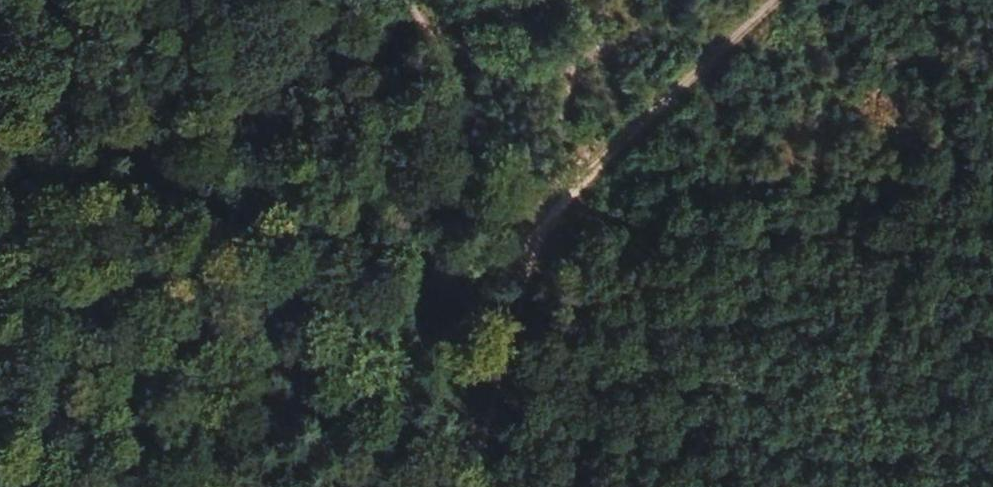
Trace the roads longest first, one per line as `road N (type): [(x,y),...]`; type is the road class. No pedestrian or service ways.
road 1 (track): [(0,203),(522,249)]
road 2 (track): [(522,249),(559,223),(992,260)]
road 3 (track): [(780,0),(522,249)]
road 4 (track): [(372,0),(522,249)]
road 5 (track): [(522,249),(632,486)]

